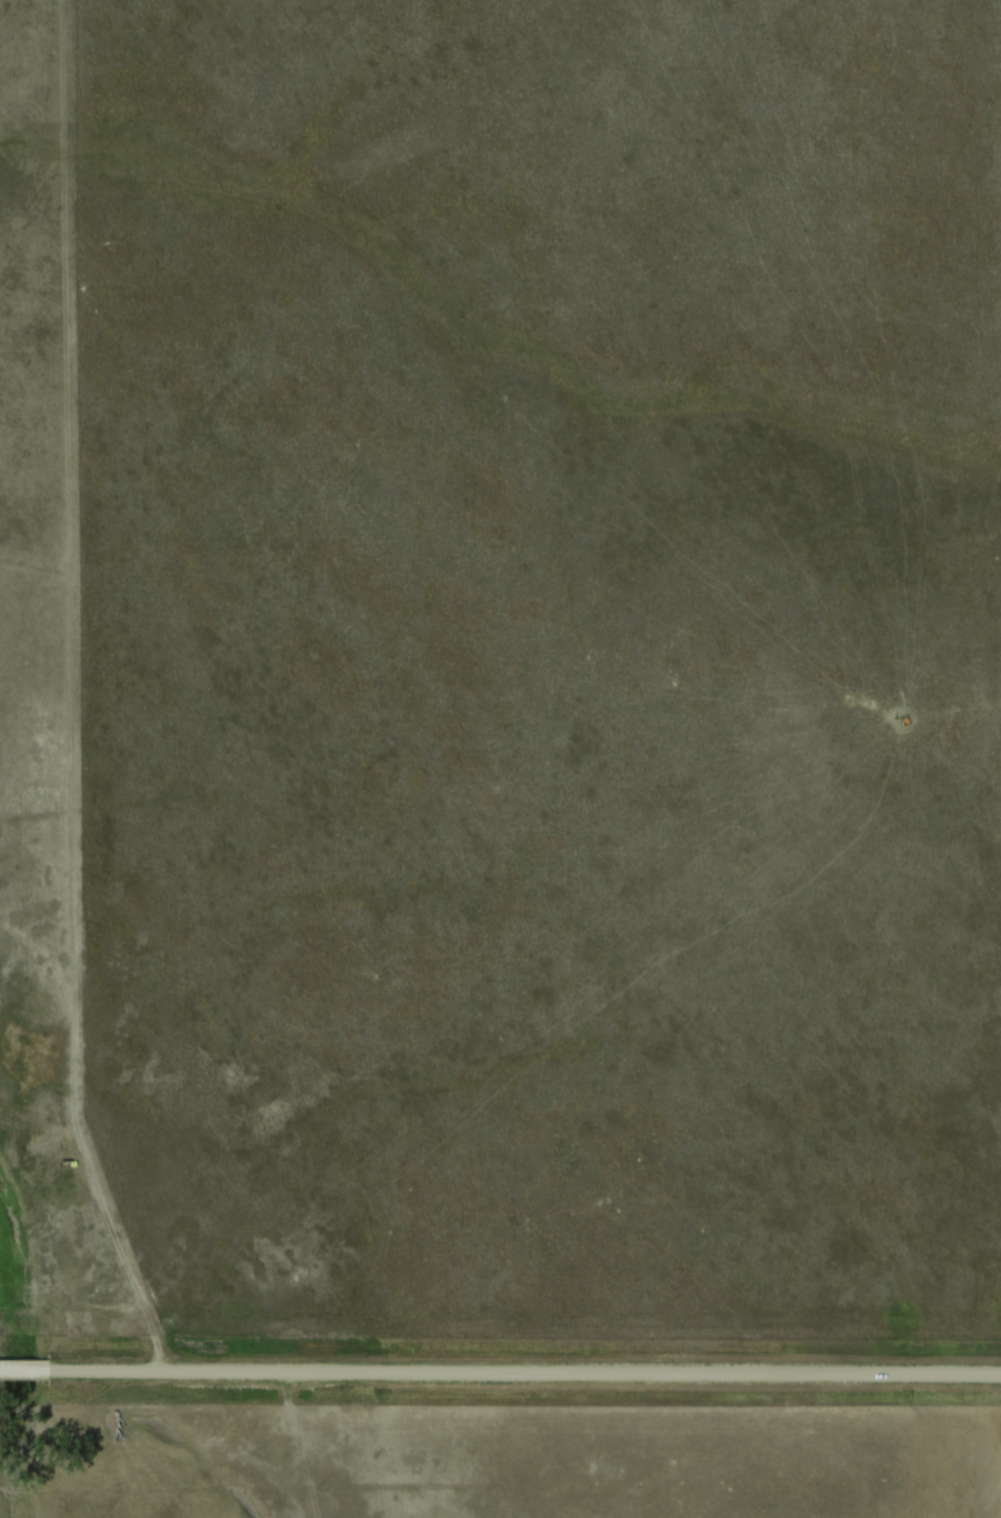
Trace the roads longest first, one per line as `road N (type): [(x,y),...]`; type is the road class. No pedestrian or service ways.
road 1 (residential): [(0,1376),(1000,1381)]

